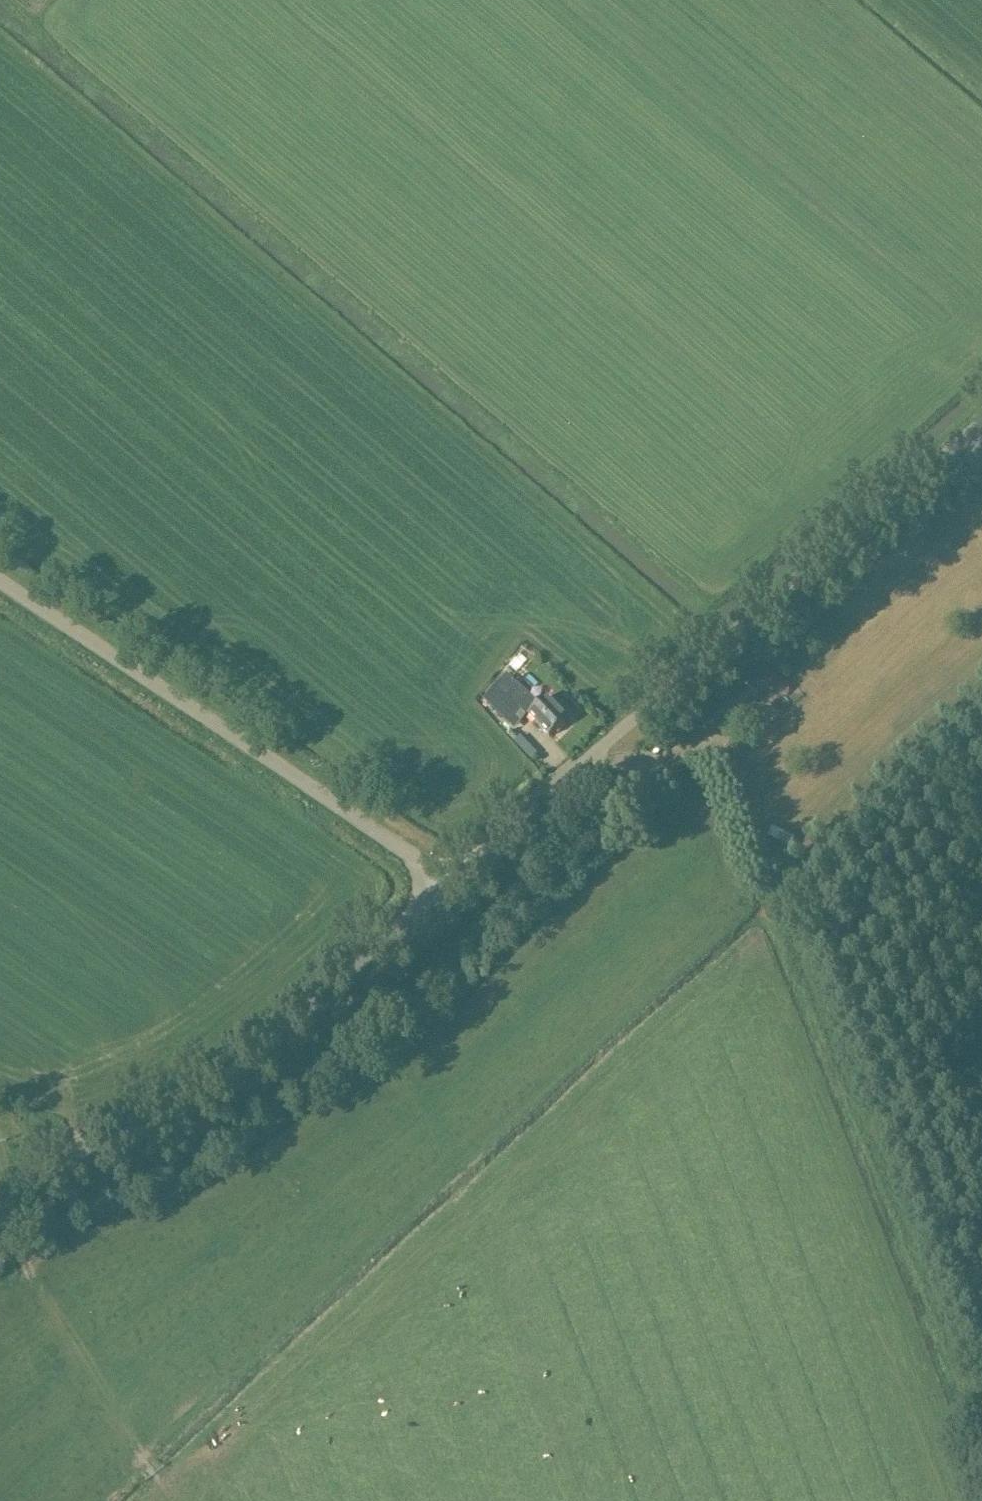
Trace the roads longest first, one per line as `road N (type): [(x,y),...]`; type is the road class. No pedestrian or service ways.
road 1 (unclassified): [(448,883),(981,428)]
road 2 (unclassified): [(0,1200),(120,1148),(219,1081),(448,883)]
road 3 (unclassified): [(448,883),(0,584)]
road 4 (track): [(174,1500),(132,1445),(11,1235)]

